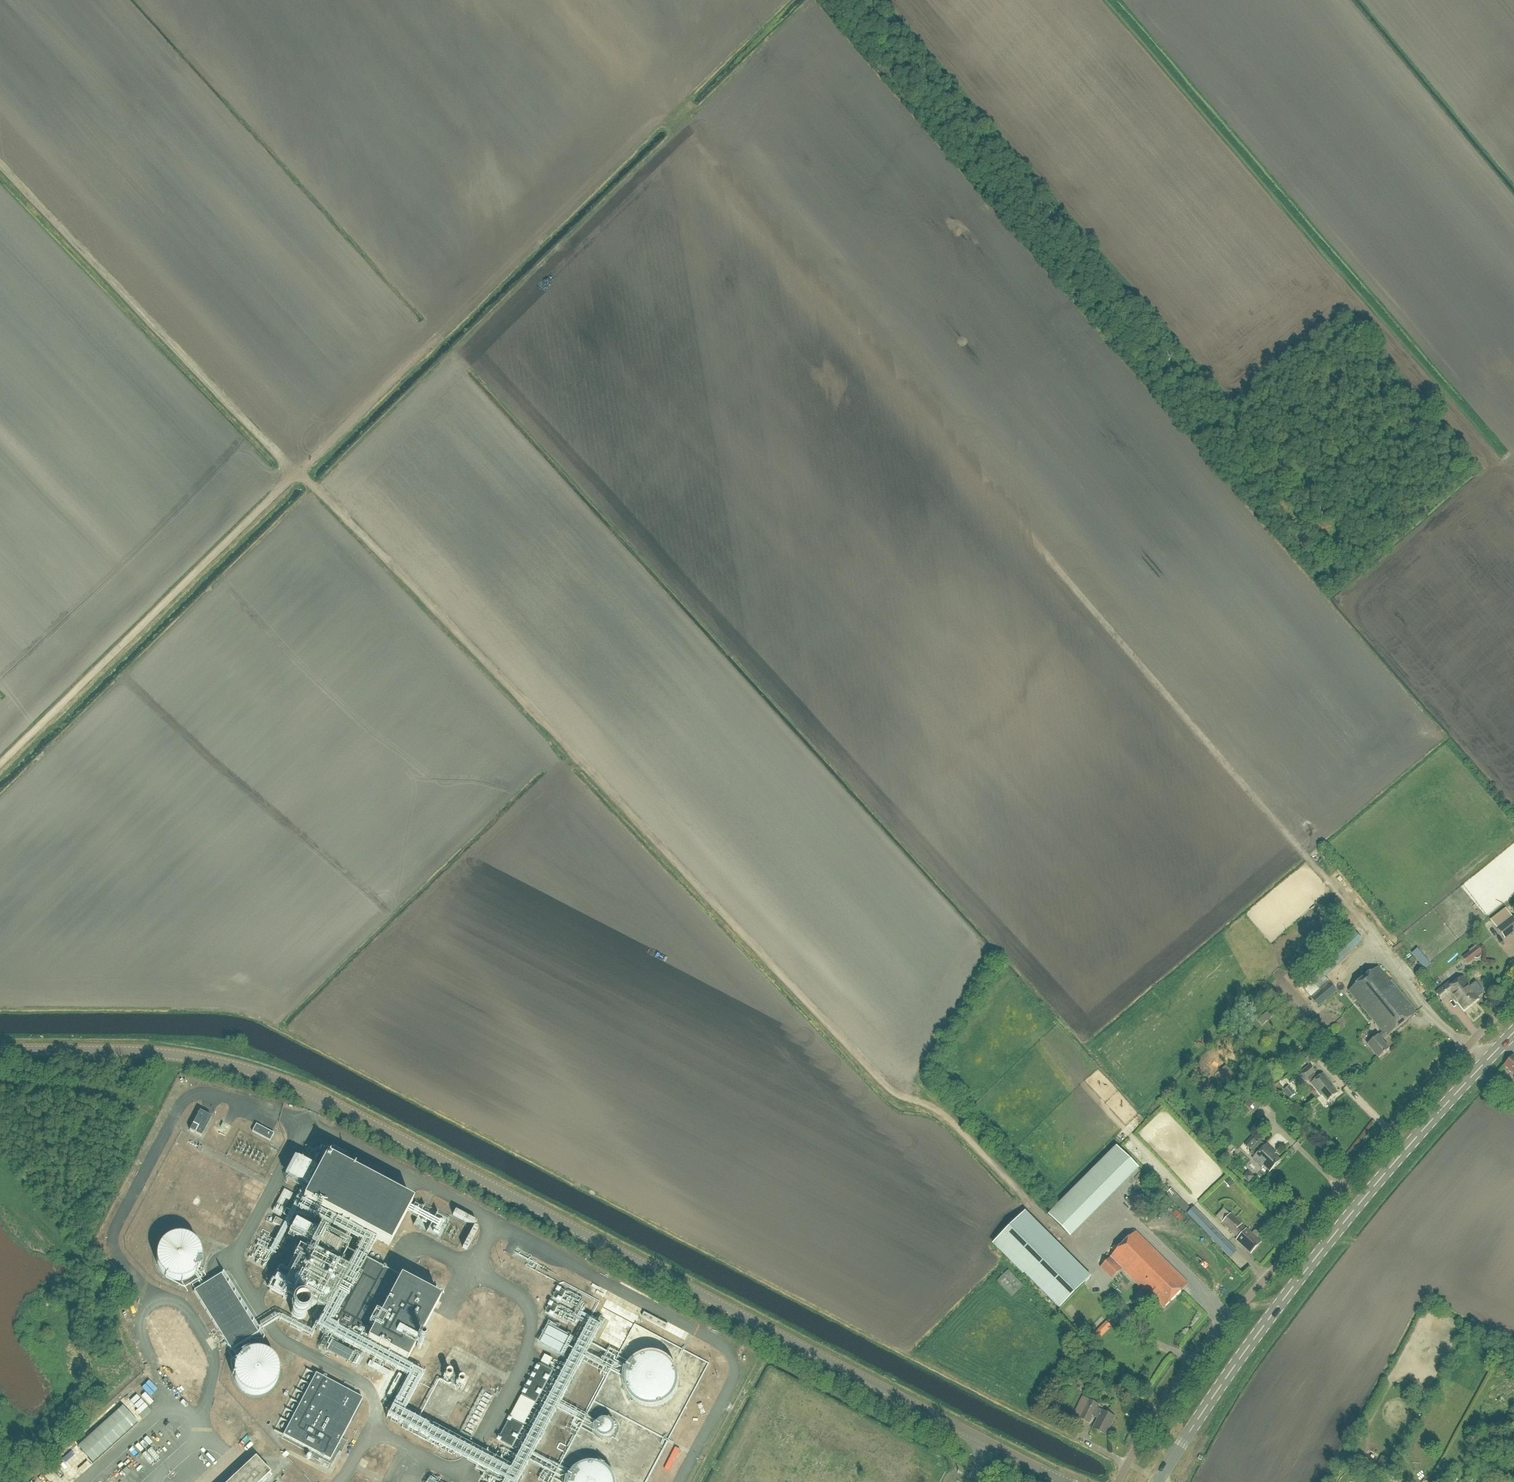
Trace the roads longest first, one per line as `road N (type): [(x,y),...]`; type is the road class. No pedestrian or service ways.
road 1 (unclassified): [(0,1049),(176,1055),(286,1083),(1065,1481)]
road 2 (unclassified): [(1126,1463),(1206,1344),(1473,1042)]
road 3 (tertiary): [(1158,1481),(1334,1236),(1489,1058)]
road 4 (track): [(1377,940),(1052,567)]

